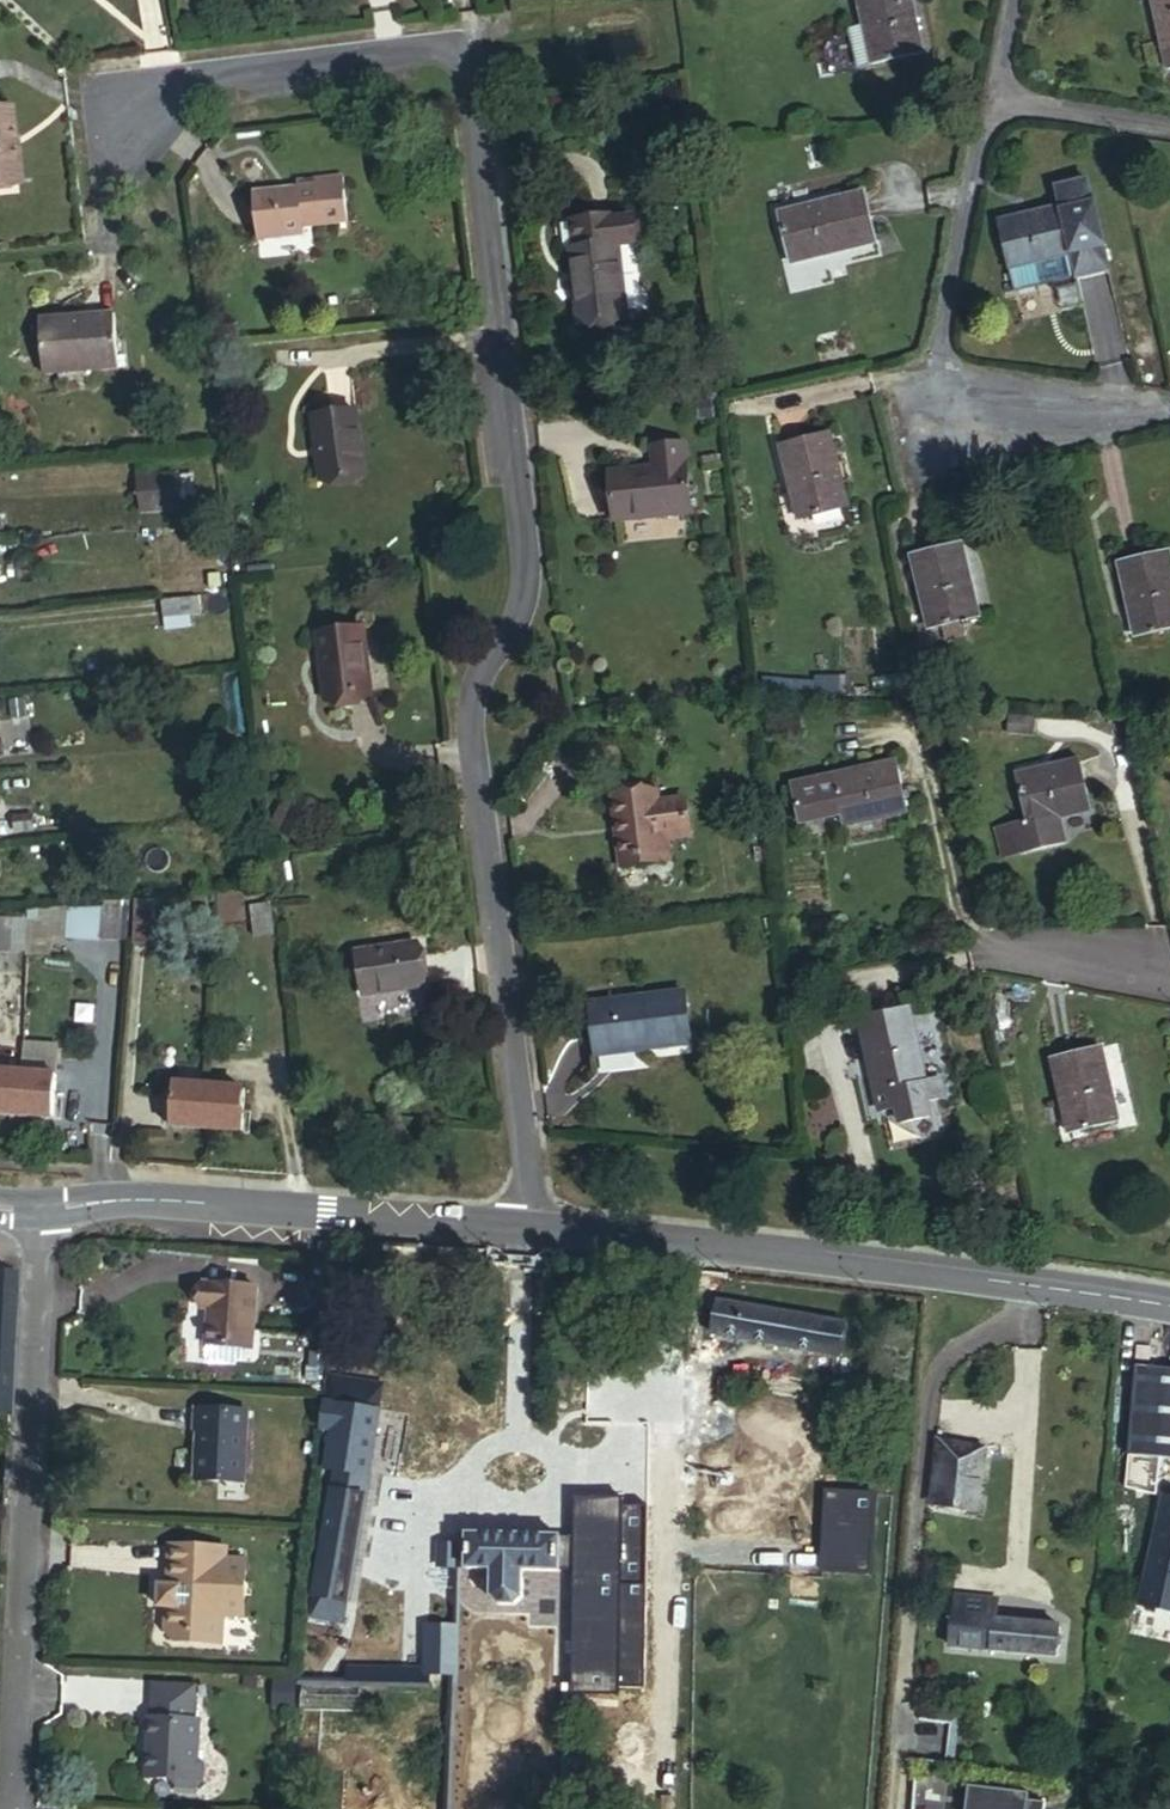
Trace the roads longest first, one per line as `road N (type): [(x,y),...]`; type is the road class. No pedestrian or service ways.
road 1 (residential): [(532,1227),(463,755),(464,708),(511,587),(513,524),(459,44),(201,69),(106,126)]
road 2 (residential): [(43,1208),(8,1808)]
road 3 (residential): [(1030,1282),(1025,1307),(951,1348),(933,1381),(900,1757)]
road 4 (secondary): [(1030,1282),(532,1227)]
road 5 (secondary): [(532,1227),(138,1199),(43,1208)]
road 6 (residential): [(984,95),(920,422)]
road 7 (residential): [(1169,124),(984,95)]
road 8 (secondary): [(1169,1305),(1030,1282)]

